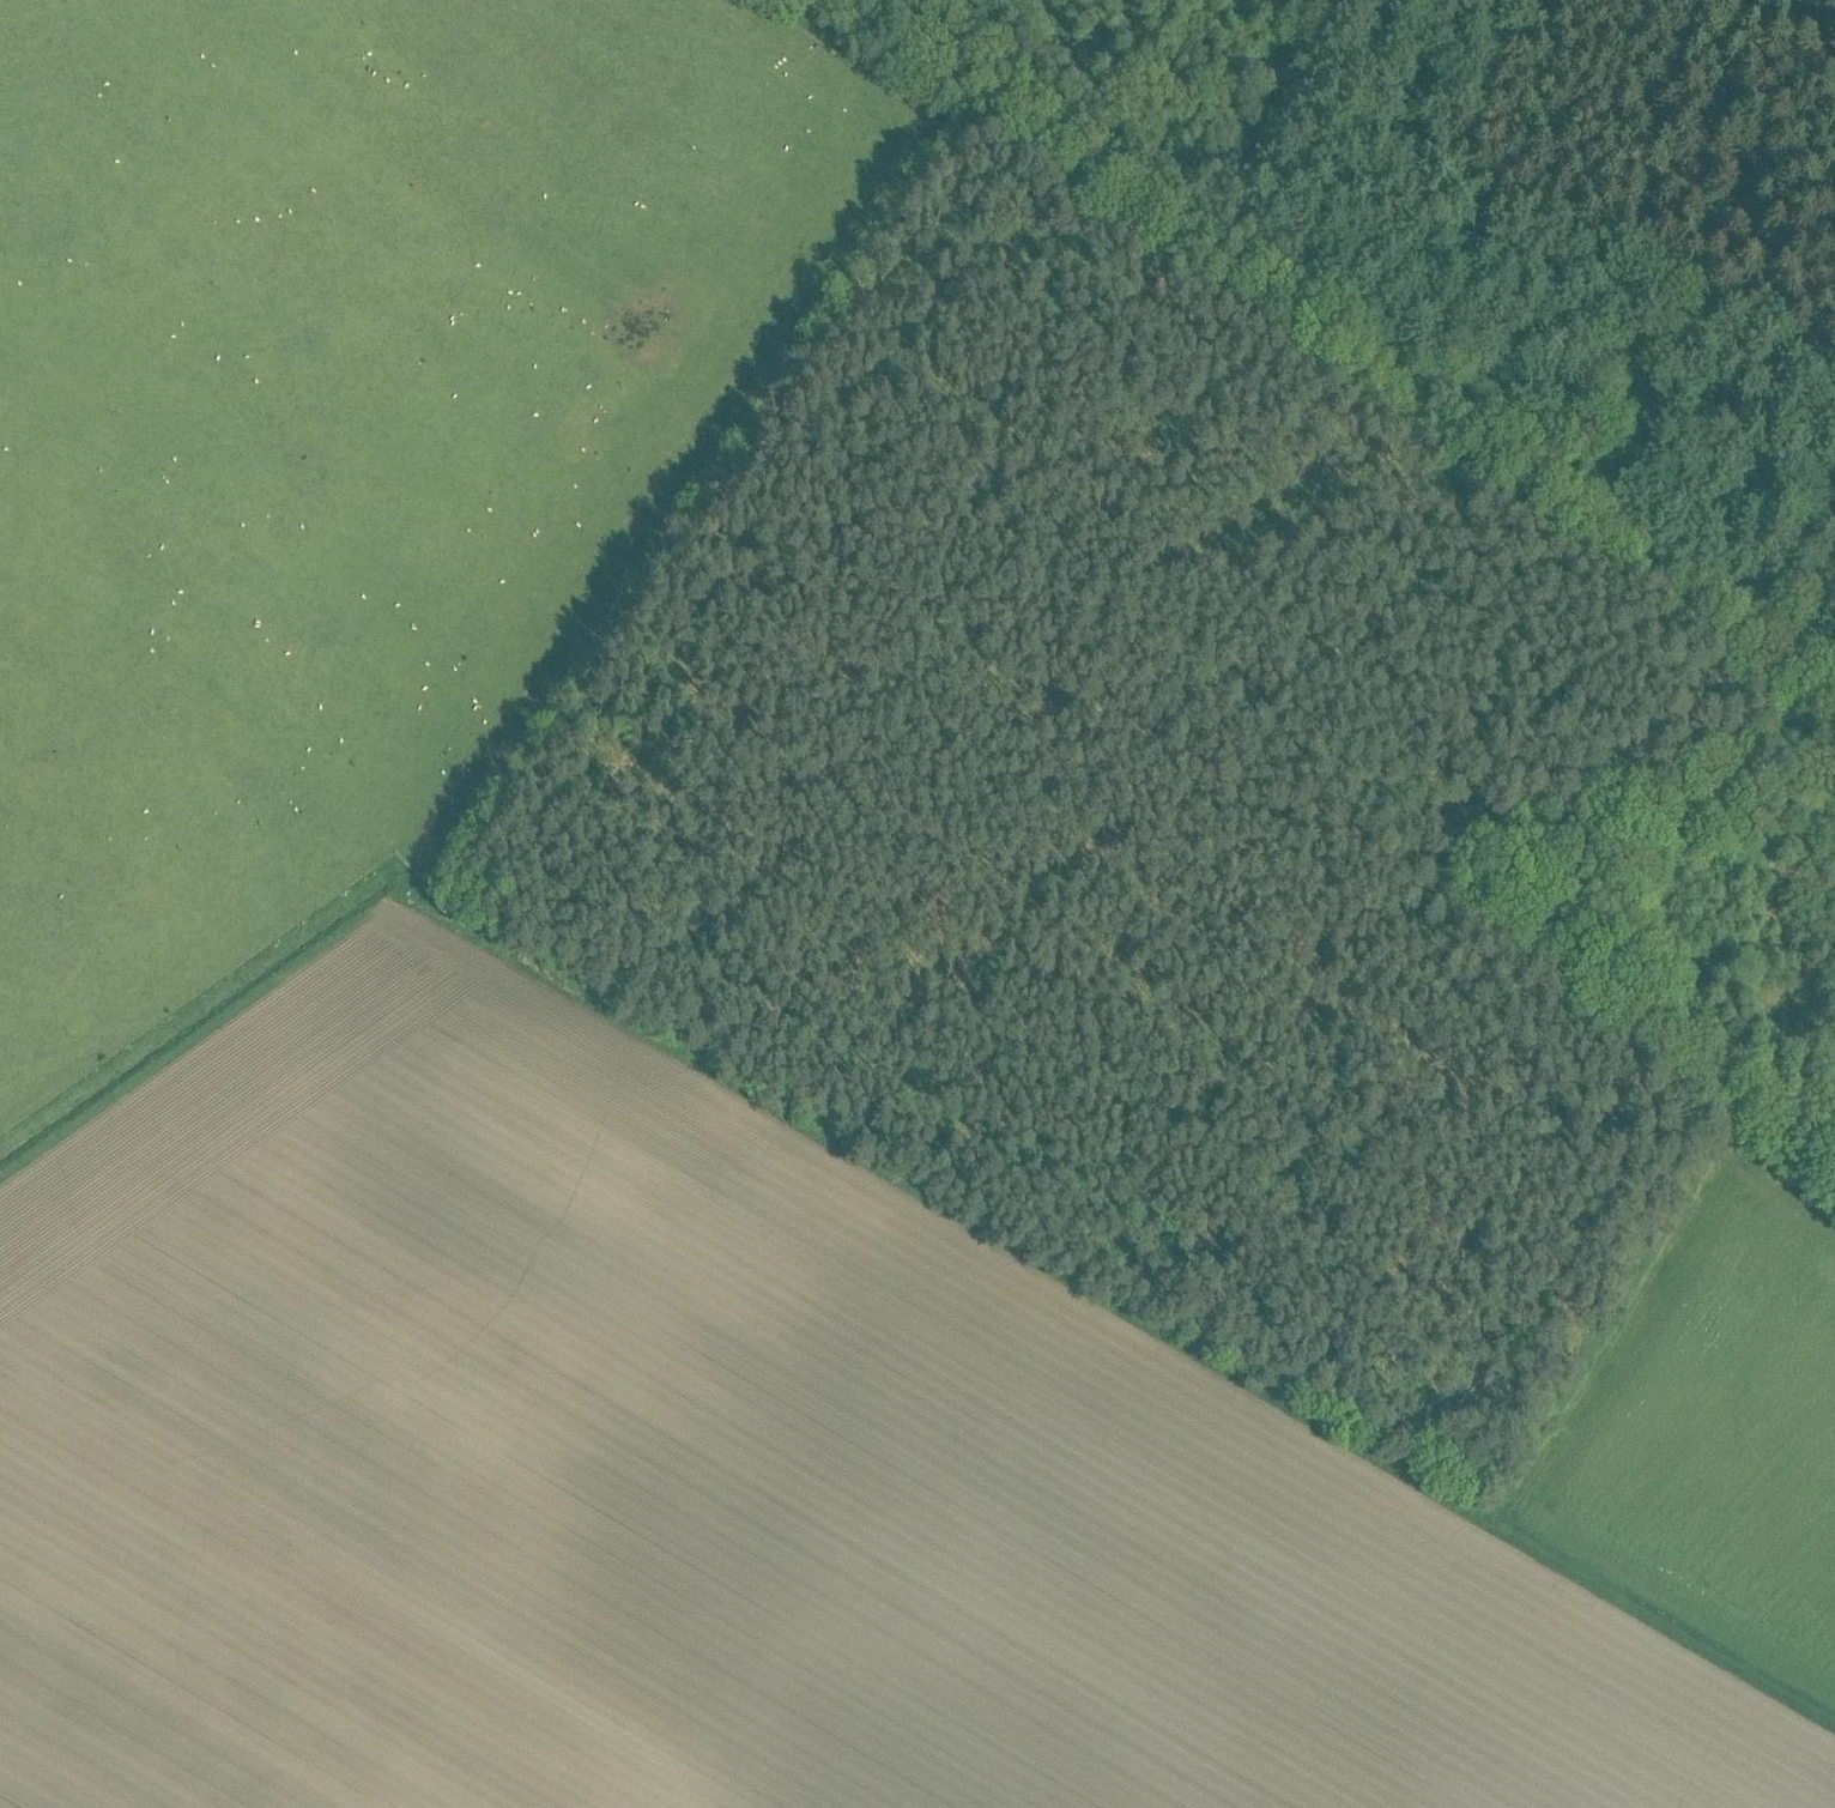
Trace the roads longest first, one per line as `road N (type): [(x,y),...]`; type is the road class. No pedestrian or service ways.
road 1 (track): [(1834,644),(1799,654),(1766,639),(1756,617),(1834,485)]

